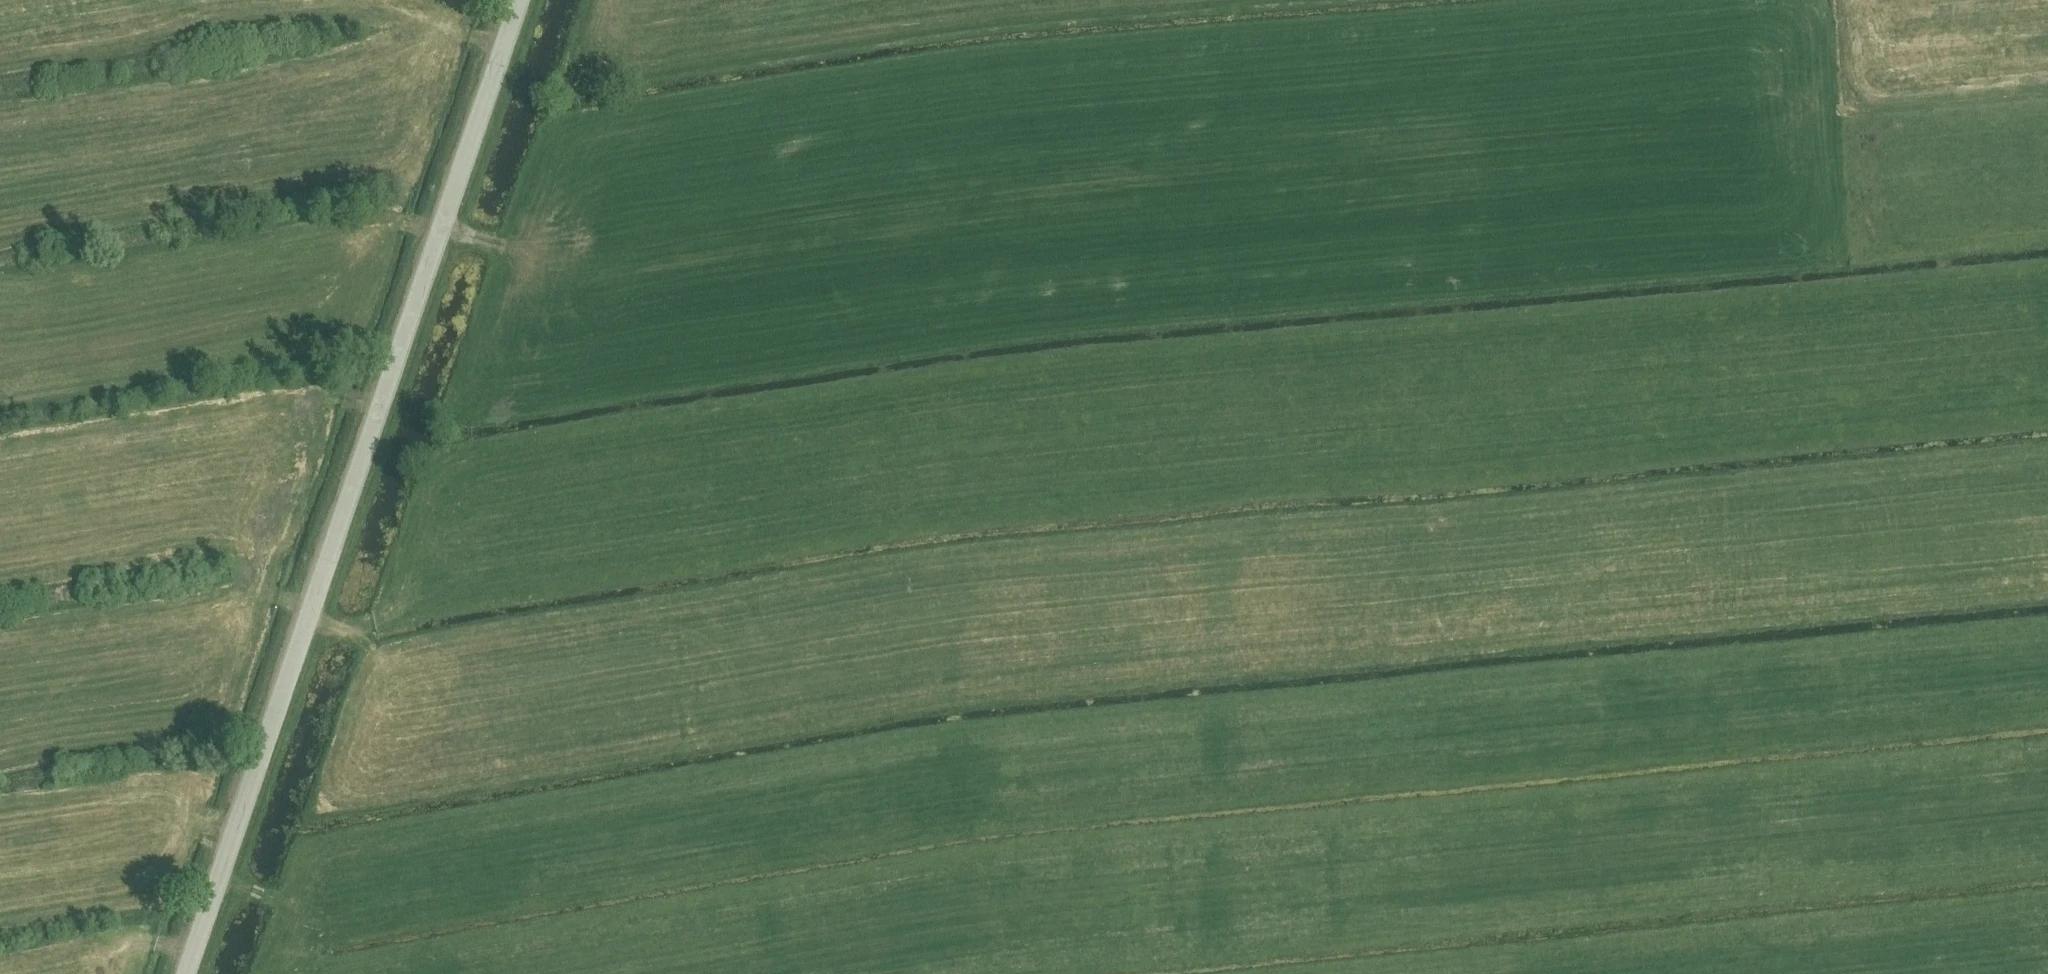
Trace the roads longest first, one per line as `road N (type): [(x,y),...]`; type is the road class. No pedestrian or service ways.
road 1 (unclassified): [(181,973),(516,0)]

